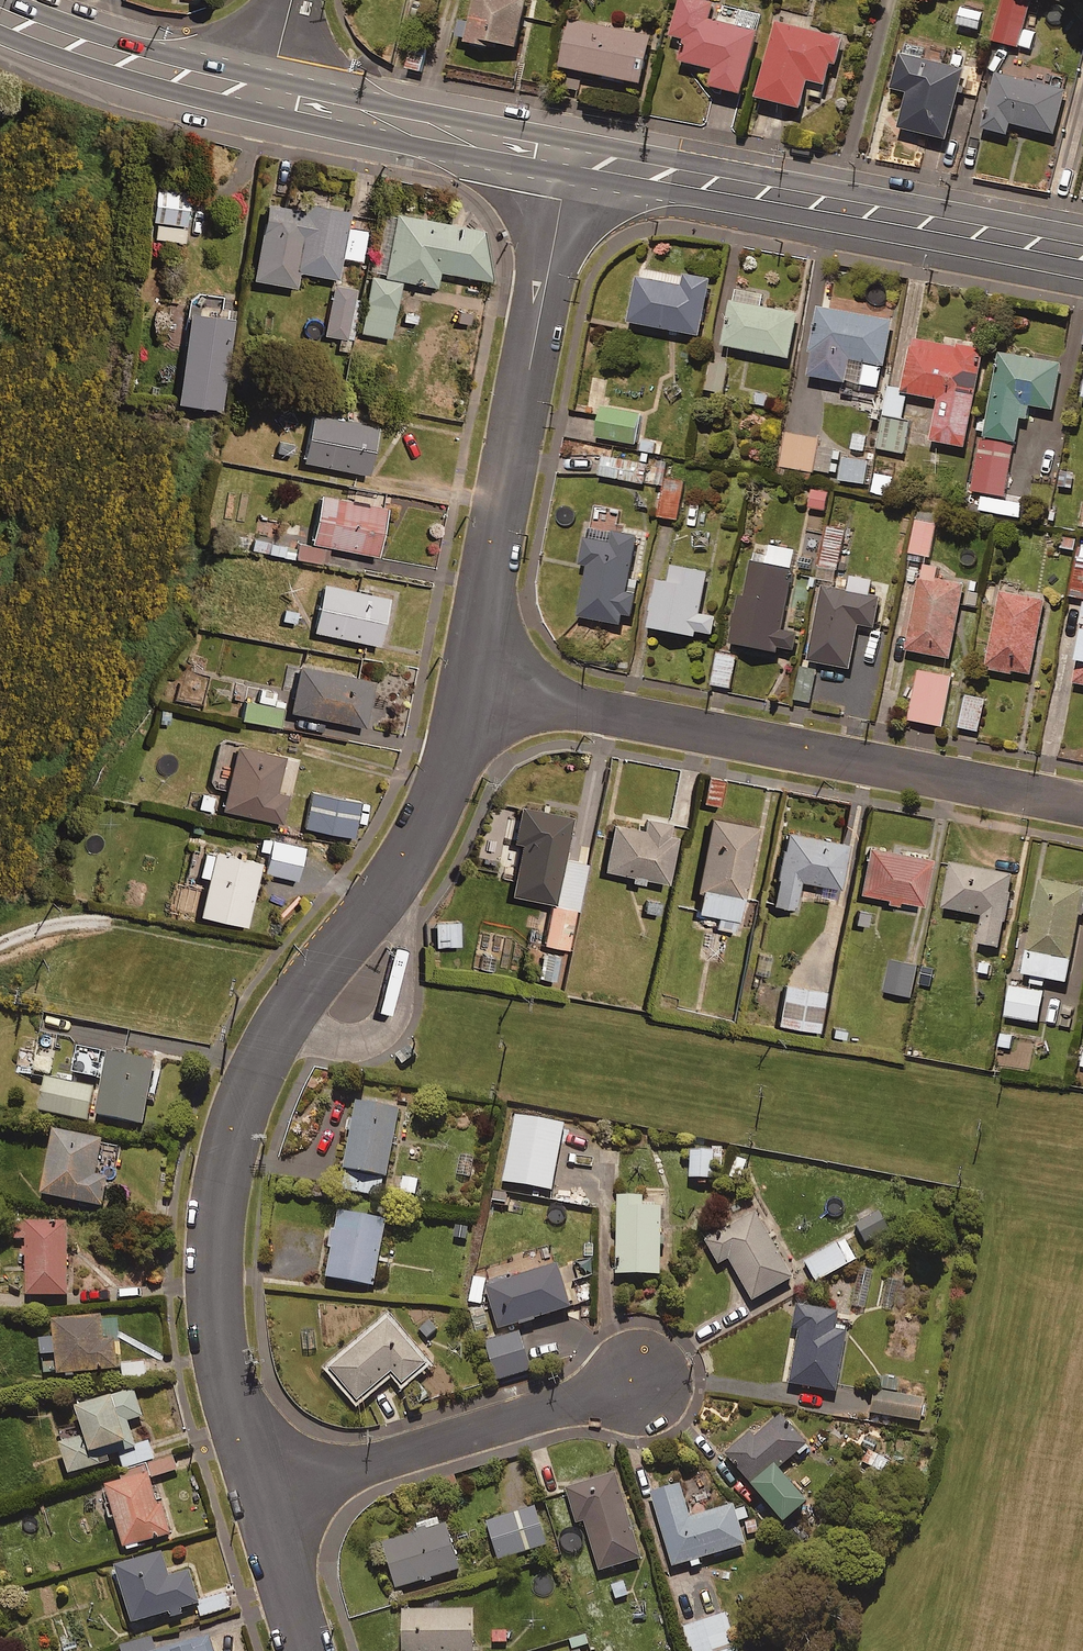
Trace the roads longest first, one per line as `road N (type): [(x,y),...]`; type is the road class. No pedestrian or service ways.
road 1 (residential): [(472,688),(1082,805)]
road 2 (residential): [(568,165),(472,688)]
road 3 (secondary): [(1082,253),(608,164),(568,165)]
road 4 (residential): [(287,1027),(242,1107),(218,1252),(227,1366),(262,1496)]
road 5 (residential): [(642,1380),(262,1496)]
road 6 (secondary): [(568,165),(268,90)]
road 7 (residential): [(414,848),(391,1014),(369,1039),(287,1027)]
road 8 (secondary): [(268,90),(232,89),(127,62),(0,15)]
road 9 (residential): [(414,848),(287,1027)]
road 10 (residential): [(472,688),(439,803),(414,848)]
road 11 (residential): [(262,1496),(310,1650)]

